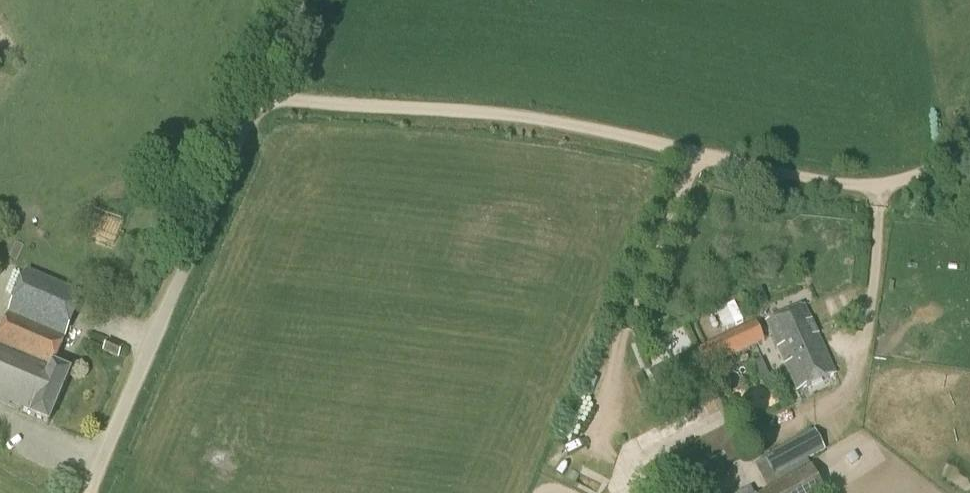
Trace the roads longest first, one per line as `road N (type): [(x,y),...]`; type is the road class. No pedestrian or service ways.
road 1 (unclassified): [(267,84),(531,118),(801,180),(860,186),(925,169),(969,146)]
road 2 (unclassified): [(119,423),(267,84)]

